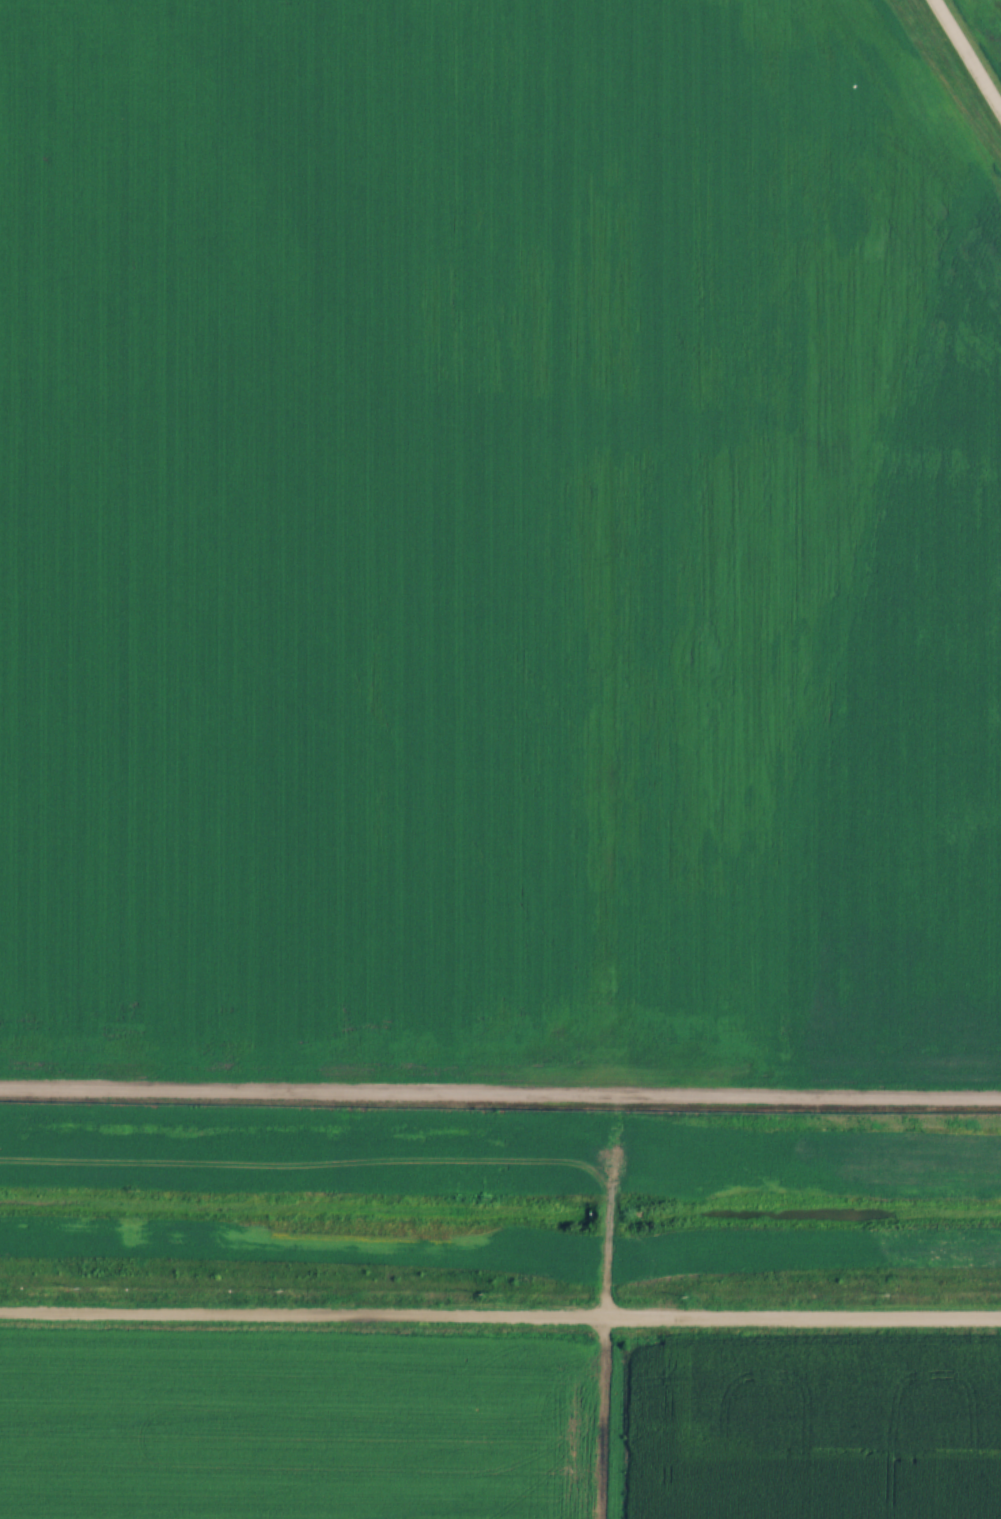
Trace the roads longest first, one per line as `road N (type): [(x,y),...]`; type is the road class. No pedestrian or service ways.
road 1 (residential): [(0,1310),(1000,1316)]

